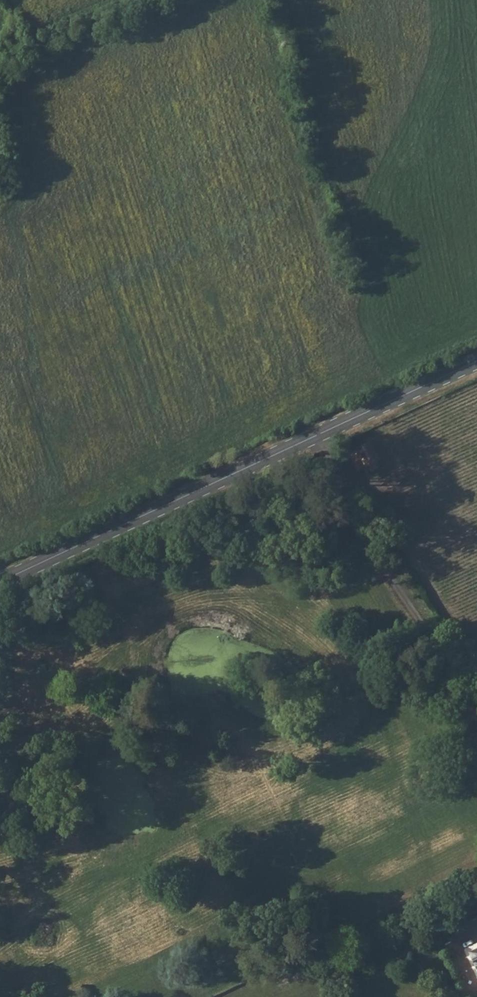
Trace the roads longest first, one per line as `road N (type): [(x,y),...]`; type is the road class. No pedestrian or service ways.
road 1 (secondary): [(0,584),(476,362)]

